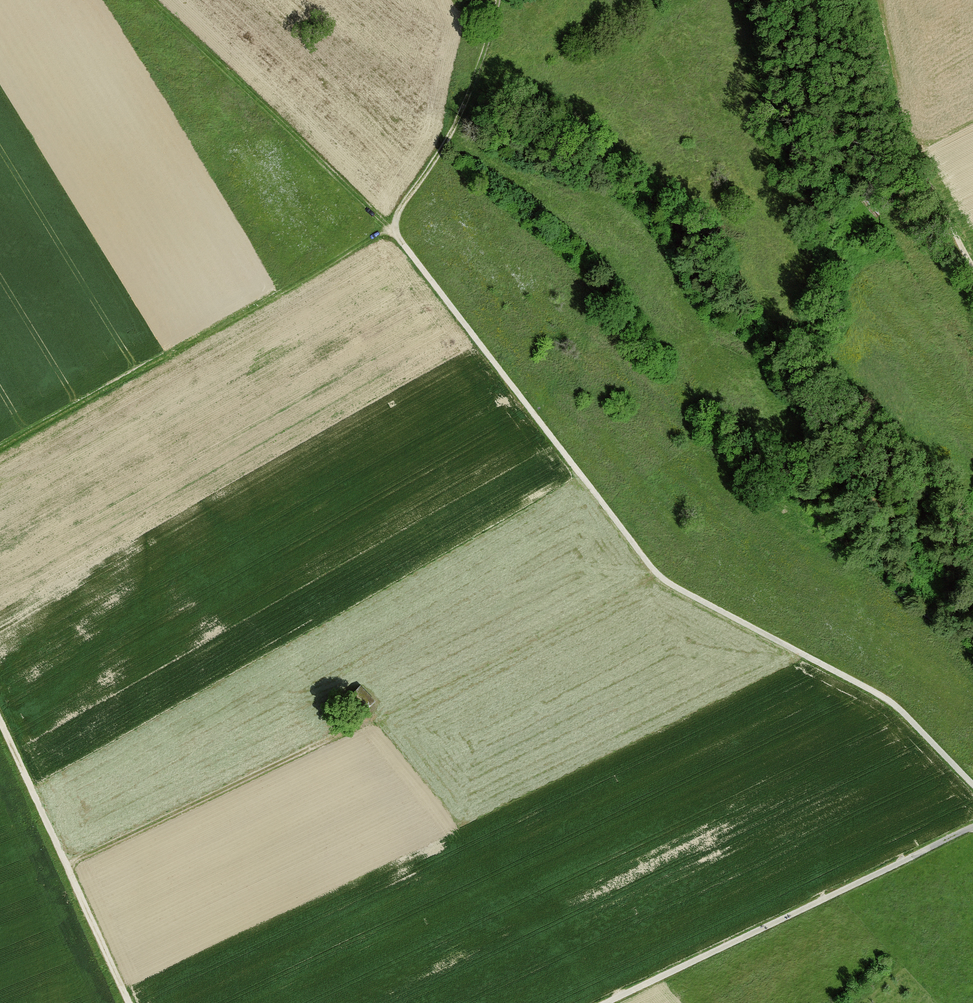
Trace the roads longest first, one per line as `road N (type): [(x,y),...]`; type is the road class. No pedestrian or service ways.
road 1 (track): [(393,230),(660,576),(896,705),(972,785)]
road 2 (track): [(0,450),(393,230)]
road 3 (track): [(603,1002),(972,826)]
road 4 (track): [(0,721),(130,1002)]
road 5 (track): [(66,864),(338,735)]
road 6 (track): [(497,0),(461,105),(436,157),(399,207),(393,230)]
road 7 (track): [(972,267),(901,128)]

